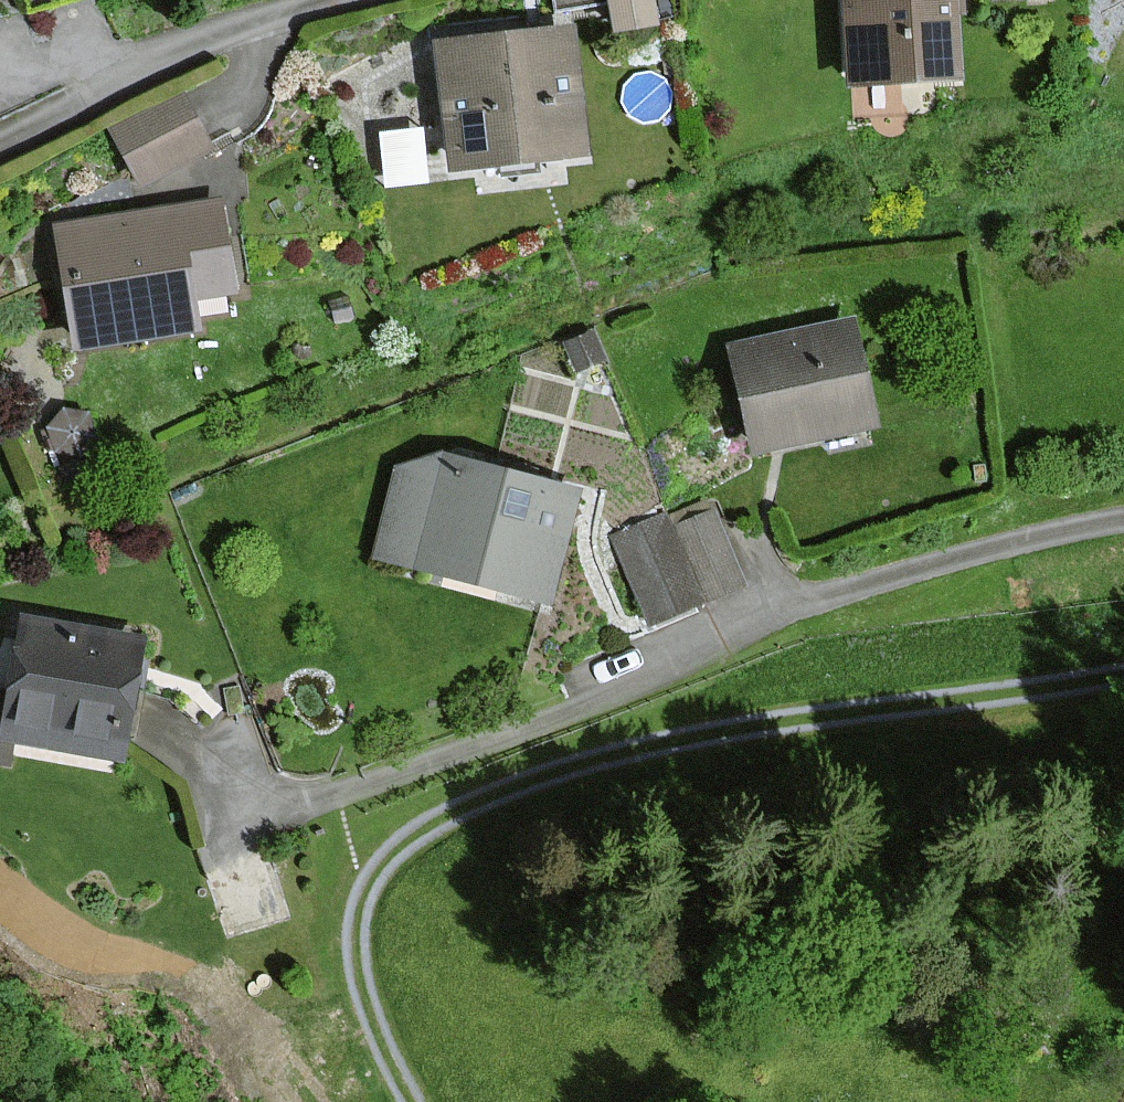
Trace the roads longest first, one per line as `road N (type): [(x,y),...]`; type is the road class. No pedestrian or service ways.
road 1 (track): [(1123,676),(746,728),(448,818),(380,863),(342,925),(357,987),(411,1101)]
road 2 (residential): [(1123,523),(894,574),(303,806)]
road 3 (residential): [(347,0),(139,71),(0,142)]

